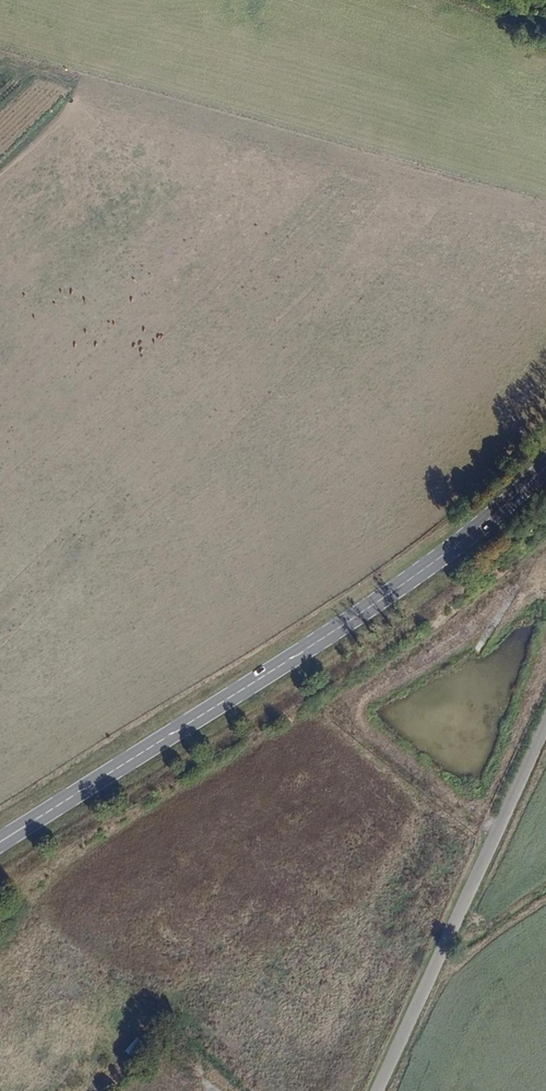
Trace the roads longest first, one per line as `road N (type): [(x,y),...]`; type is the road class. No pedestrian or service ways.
road 1 (primary): [(545,475),(345,630),(0,847)]
road 2 (track): [(545,203),(0,57)]
road 3 (residential): [(378,1090),(545,723)]

